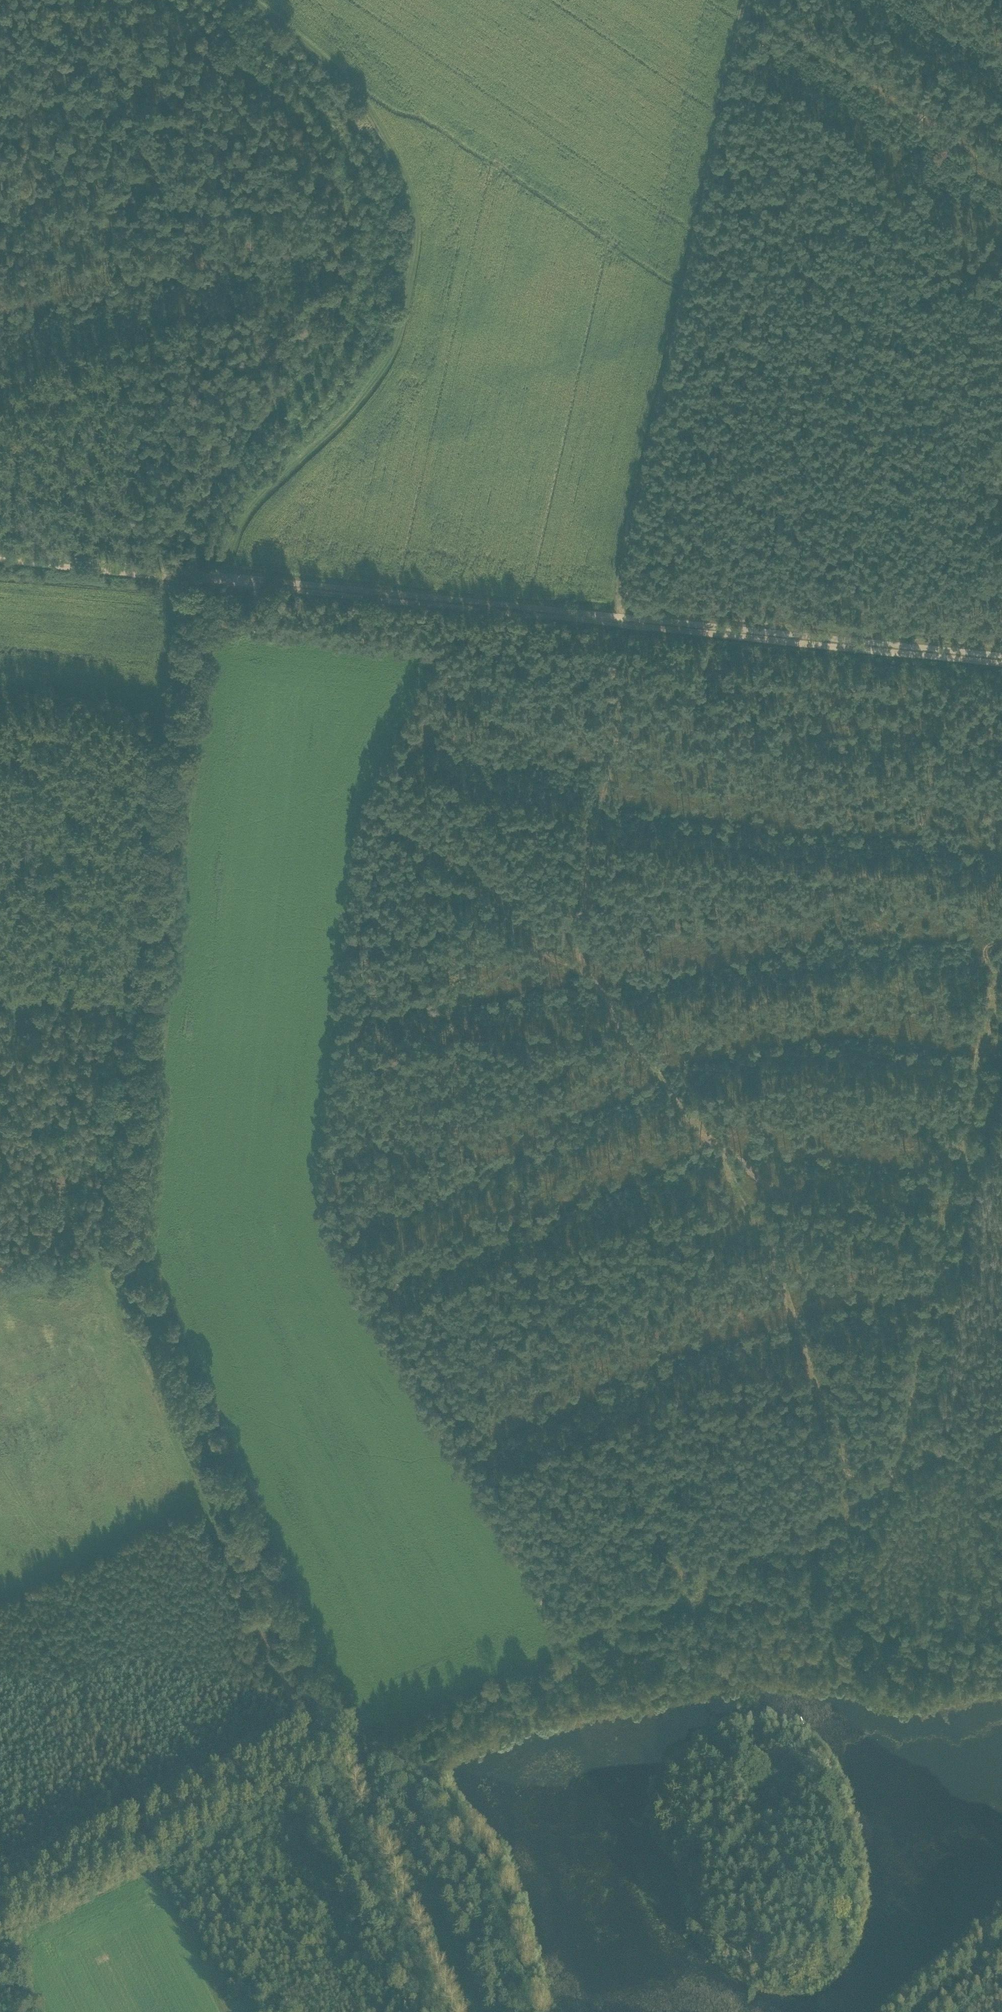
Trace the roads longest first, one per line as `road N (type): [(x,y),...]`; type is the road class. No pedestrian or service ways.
road 1 (track): [(0,561),(1001,662)]

